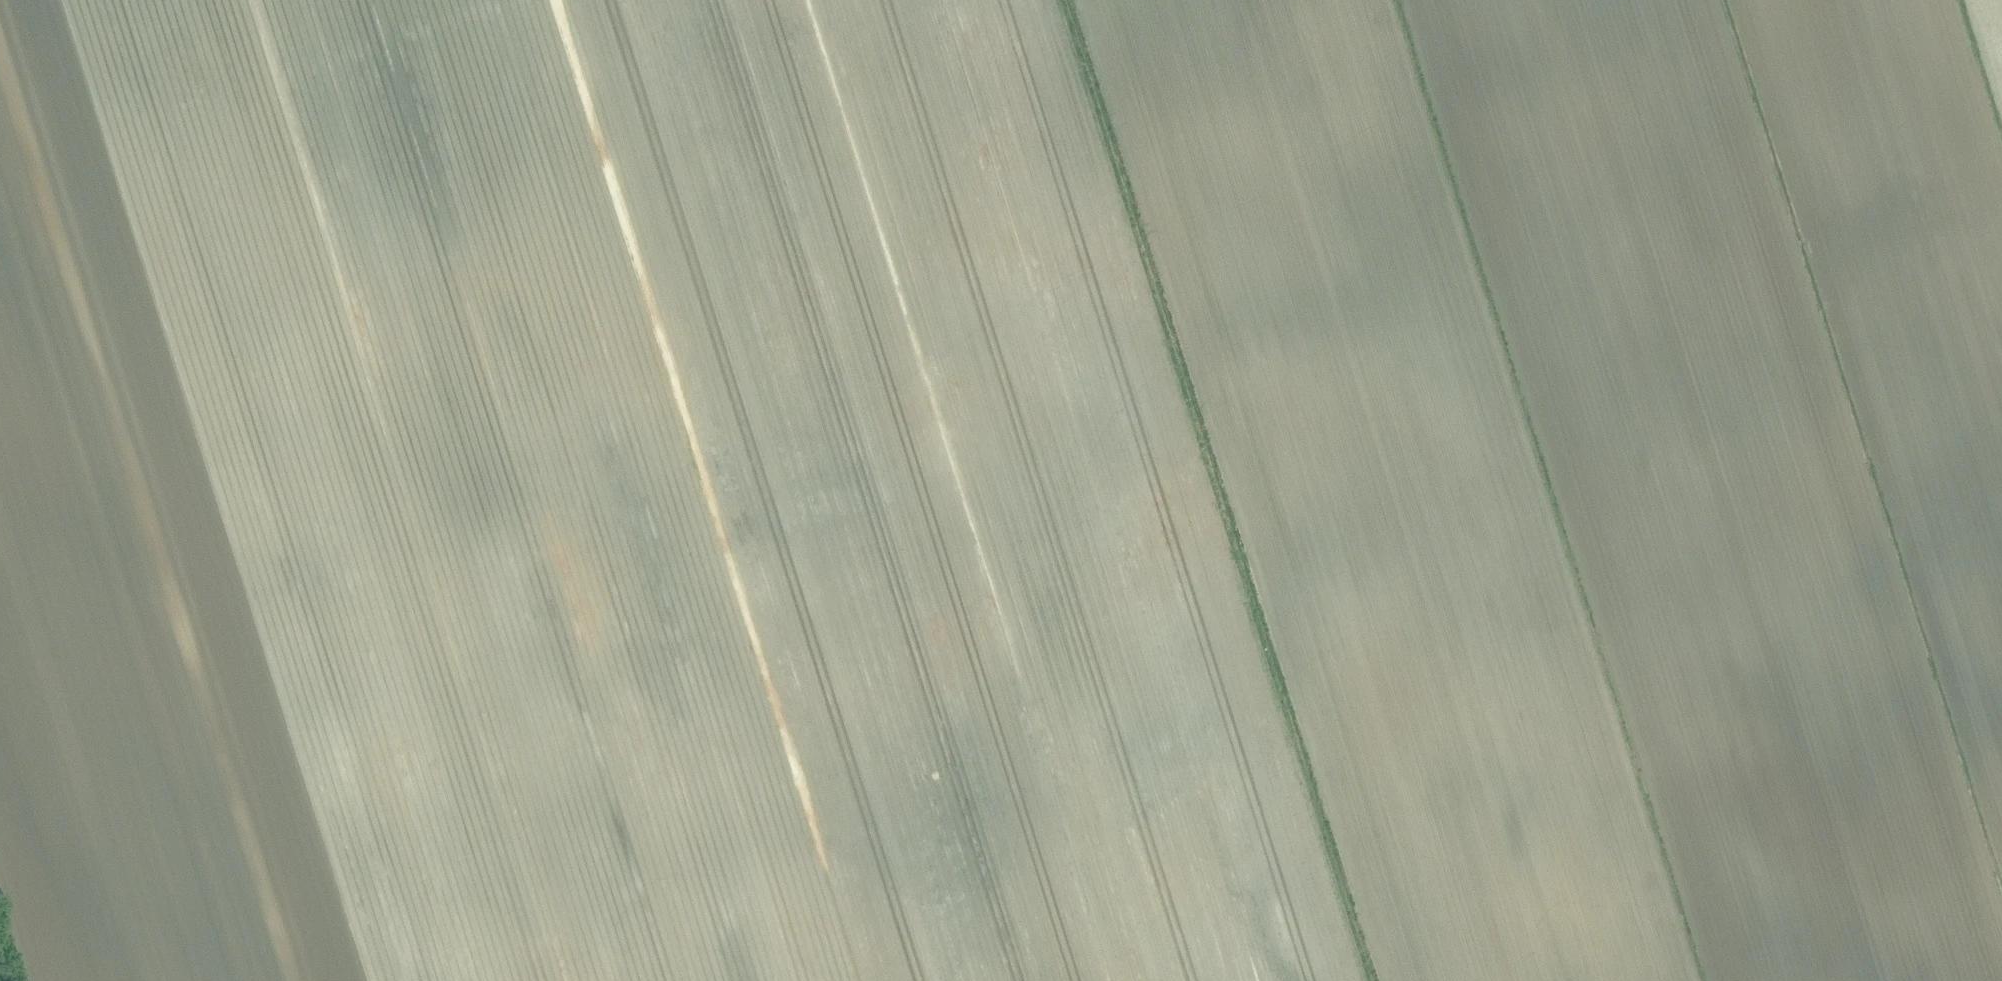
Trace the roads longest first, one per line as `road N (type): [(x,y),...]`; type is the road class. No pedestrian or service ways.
road 1 (track): [(0,84),(301,980)]

